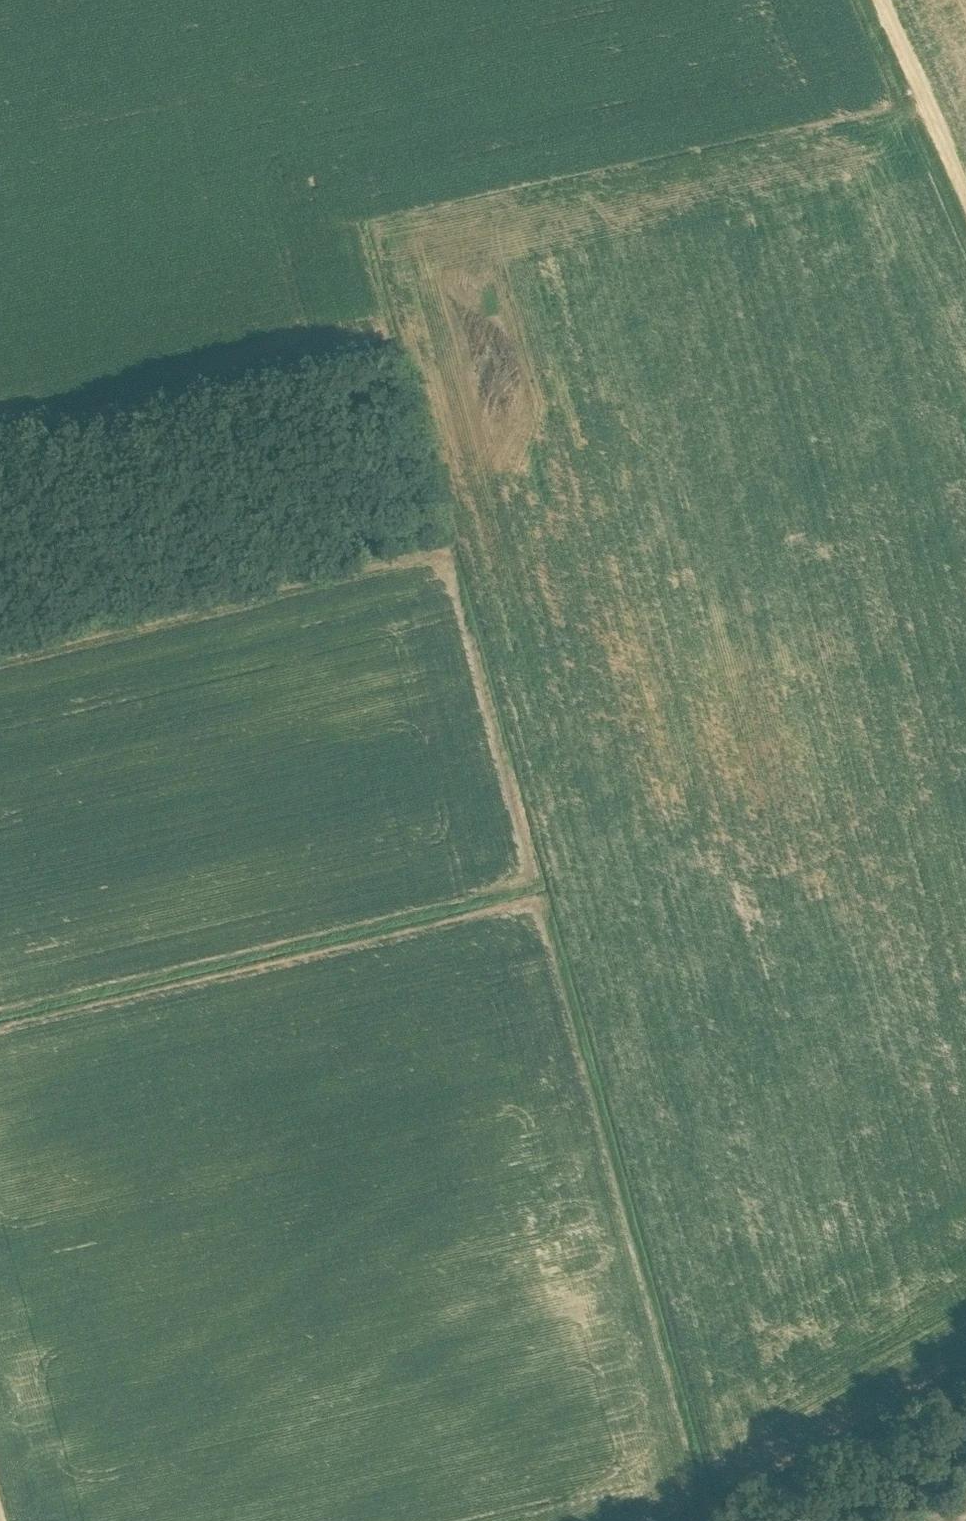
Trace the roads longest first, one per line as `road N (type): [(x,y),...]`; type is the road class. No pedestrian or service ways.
road 1 (track): [(884,0),(965,192)]
road 2 (unclassified): [(781,1520),(965,1423)]

